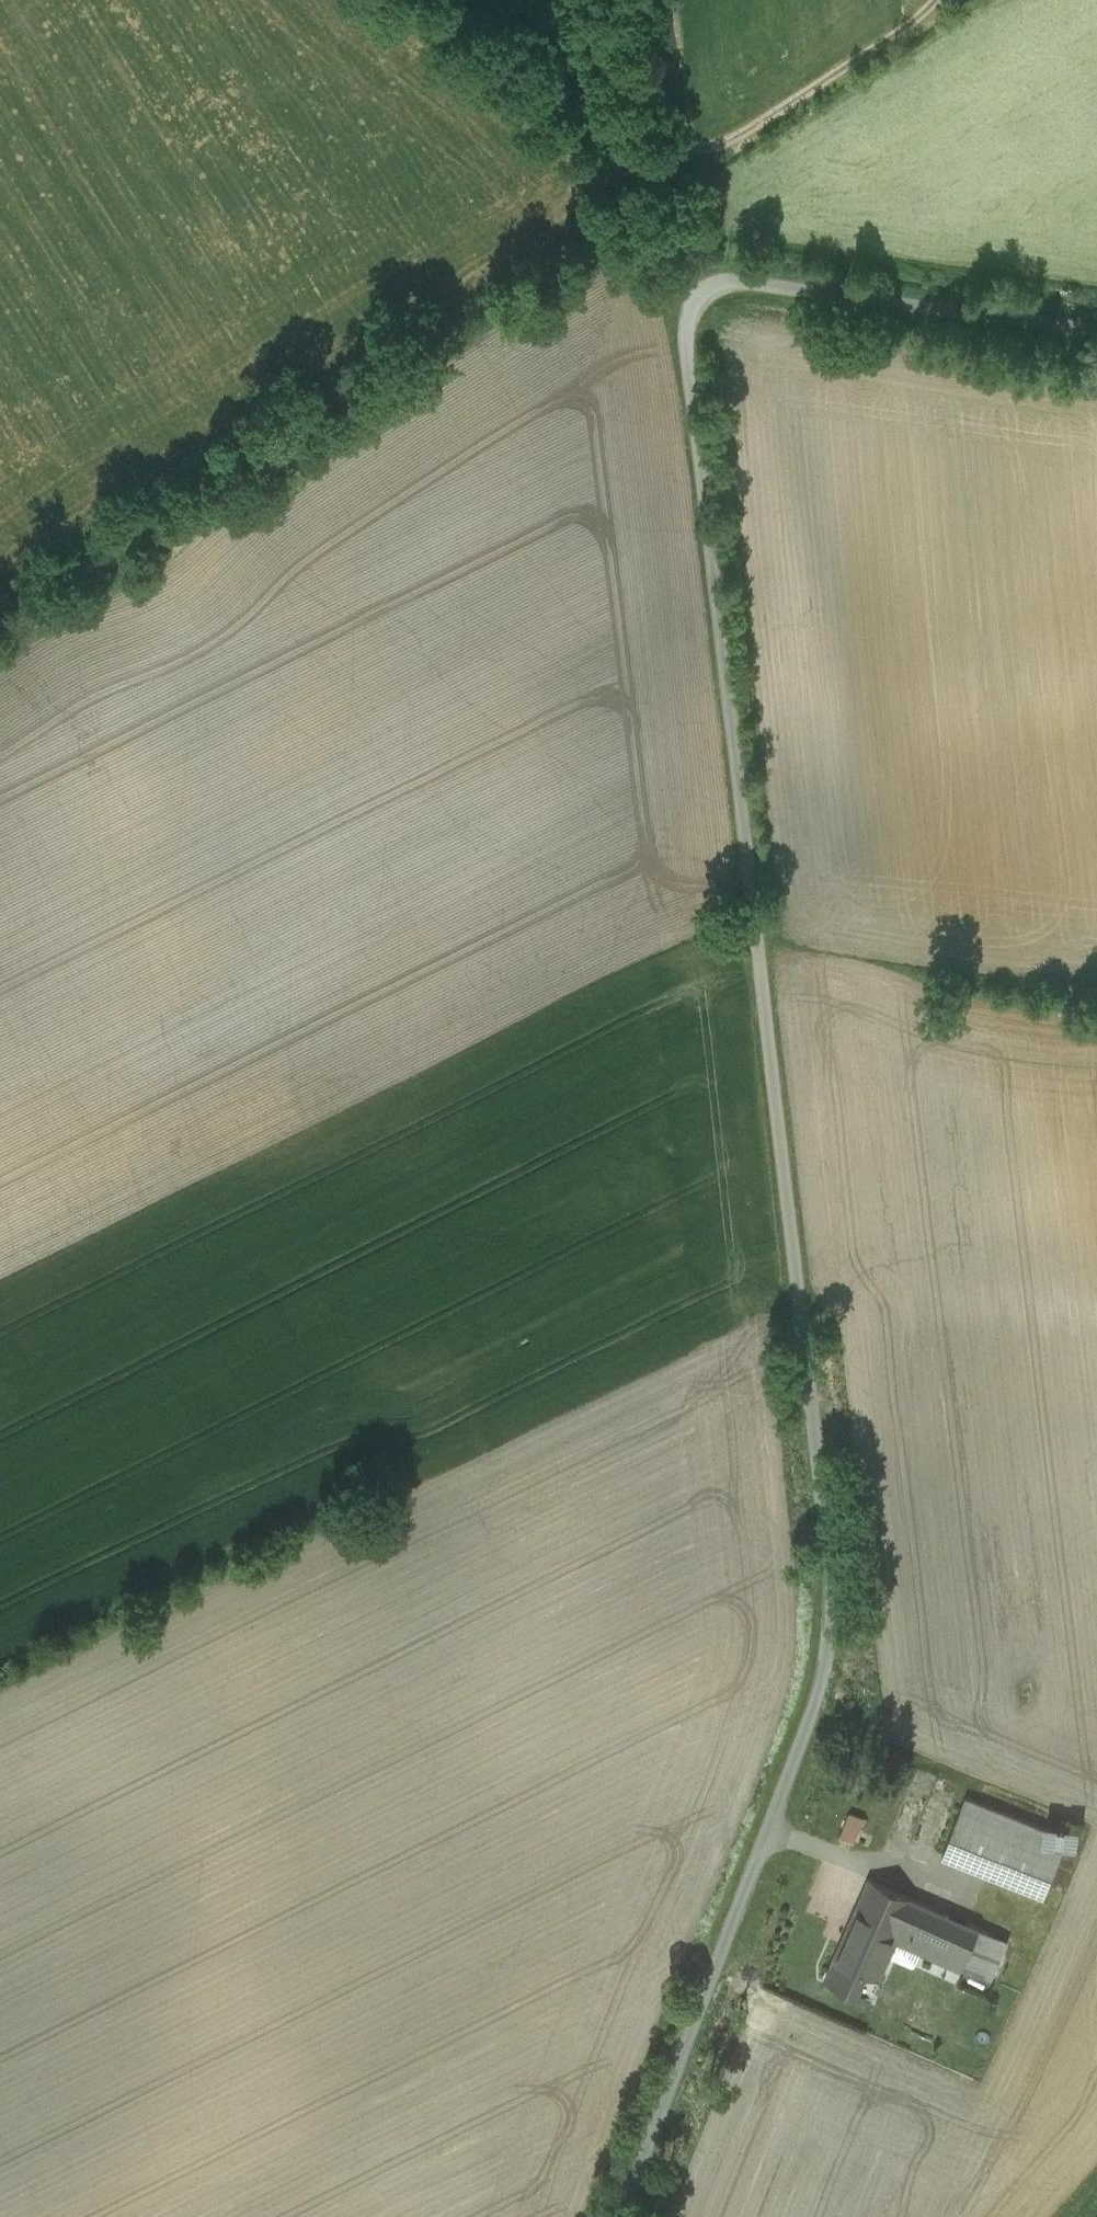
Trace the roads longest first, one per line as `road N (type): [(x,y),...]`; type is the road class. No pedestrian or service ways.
road 1 (unclassified): [(1096,332),(735,281),(708,285),(684,312),(832,1606),(821,1692),(615,2216)]
road 2 (track): [(674,145),(715,145),(739,136),(939,0)]
road 3 (track): [(649,0),(662,118),(674,145)]

